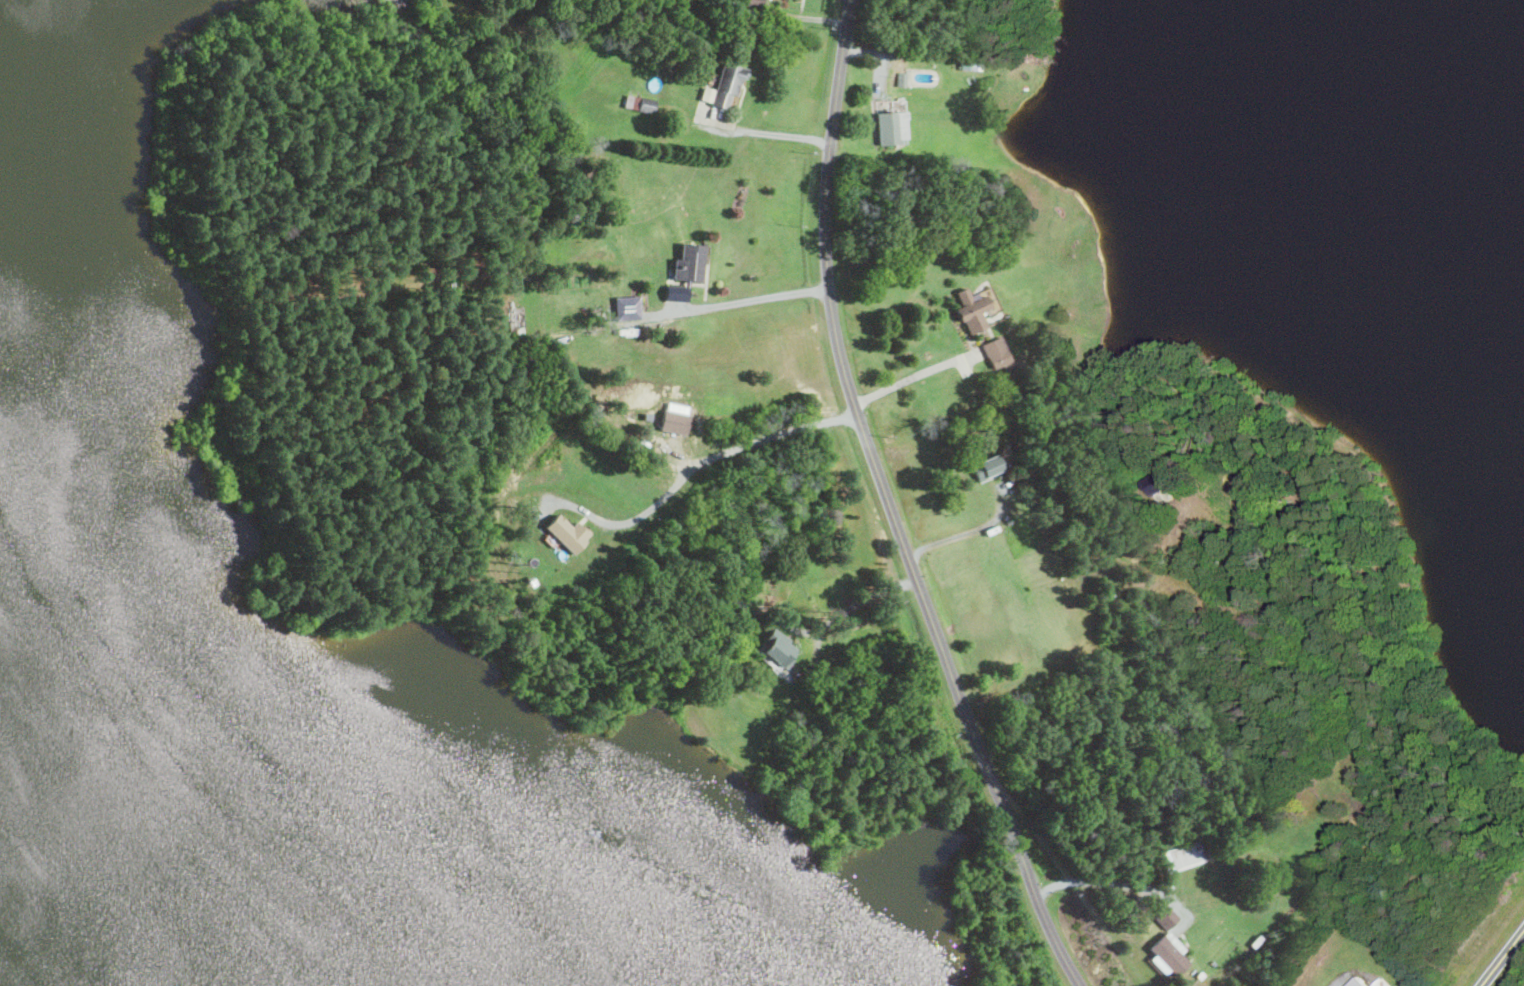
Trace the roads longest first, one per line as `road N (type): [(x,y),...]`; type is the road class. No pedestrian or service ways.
road 1 (residential): [(851,0),(825,220),(843,367),(1033,894),(1081,985)]

